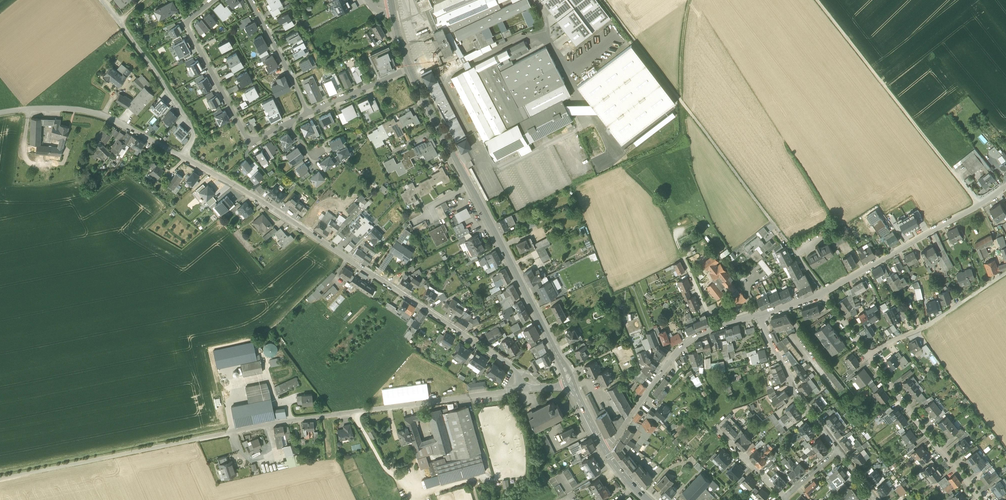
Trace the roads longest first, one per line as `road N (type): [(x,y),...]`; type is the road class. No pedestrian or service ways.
road 1 (unclassified): [(523,387),(278,423),(0,480)]
road 2 (residential): [(523,387),(504,360),(183,156)]
road 3 (track): [(817,0),(980,204)]
road 4 (secondary): [(470,185),(573,386)]
road 5 (residential): [(825,292),(1005,185)]
road 6 (residential): [(183,156),(95,111),(0,113)]
road 7 (residential): [(102,0),(199,136),(183,156)]
road 8 (residential): [(867,355),(981,499)]
road 9 (residential): [(215,0),(186,23),(249,143)]
road 10 (residential): [(603,447),(675,352),(715,328)]
road 11 (residential): [(1005,273),(867,355)]
road 12 (residential): [(756,316),(797,393),(840,450)]
road 13 (track): [(690,0),(680,71),(687,153)]
road 14 (residential): [(308,113),(250,0)]

